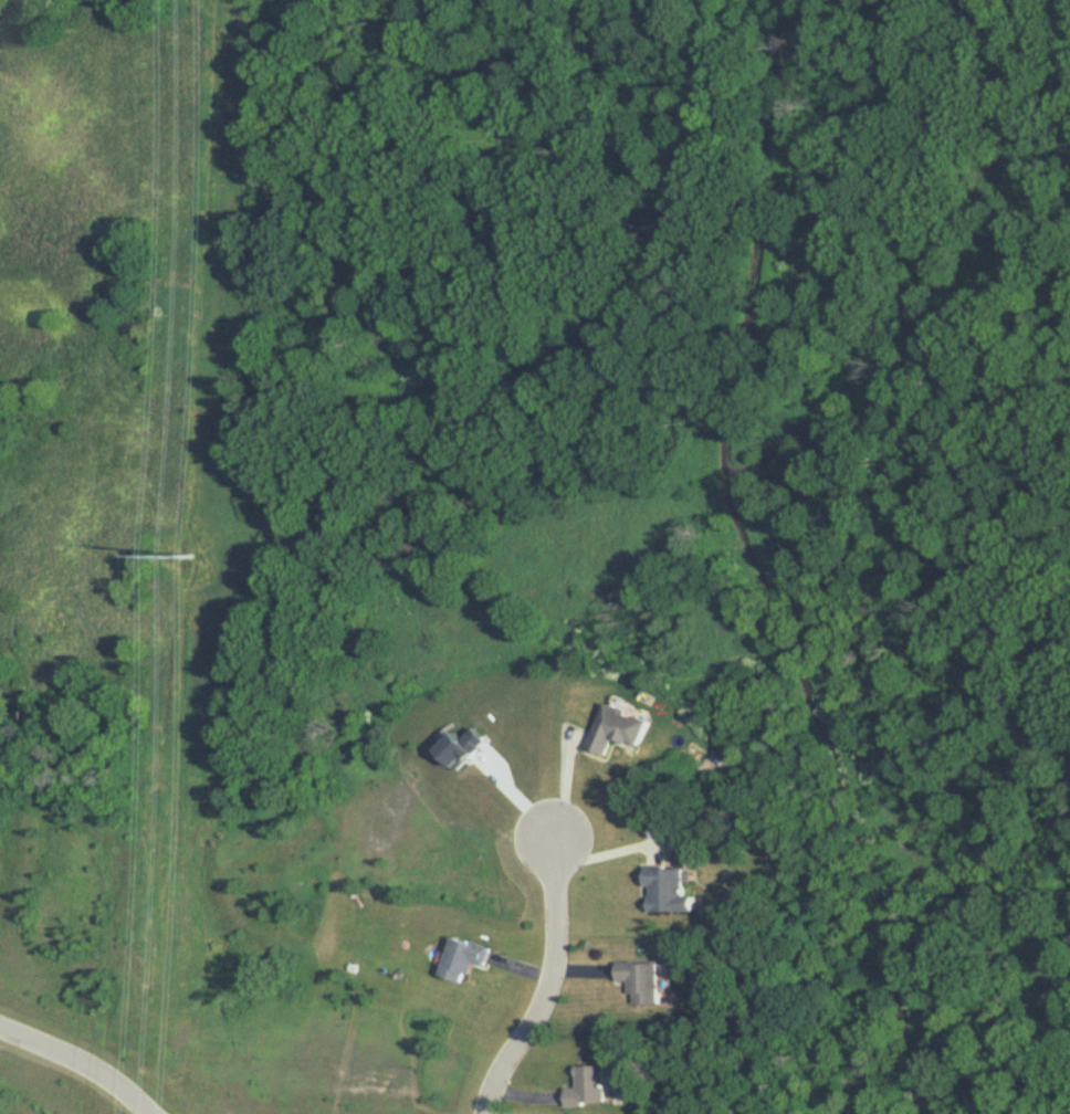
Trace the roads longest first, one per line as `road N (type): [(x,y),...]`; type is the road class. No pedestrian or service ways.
road 1 (residential): [(486,1113),(557,970),(555,838)]
road 2 (residential): [(151,1113),(90,1063),(0,1027)]

